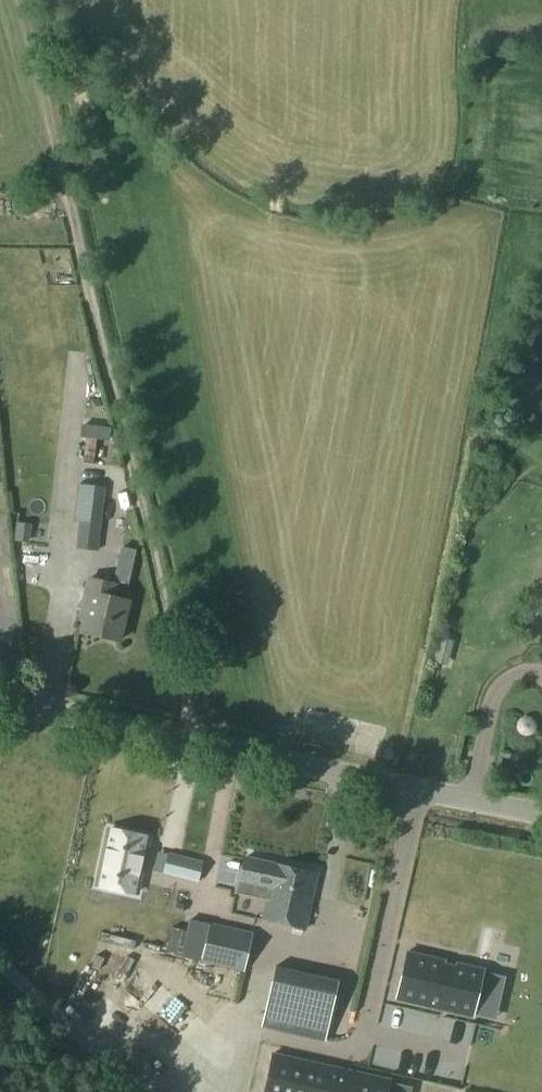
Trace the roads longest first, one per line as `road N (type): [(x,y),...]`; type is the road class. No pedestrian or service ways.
road 1 (track): [(19,0),(192,746)]
road 2 (unclassified): [(541,818),(0,707)]
road 3 (track): [(141,1091),(0,964)]

